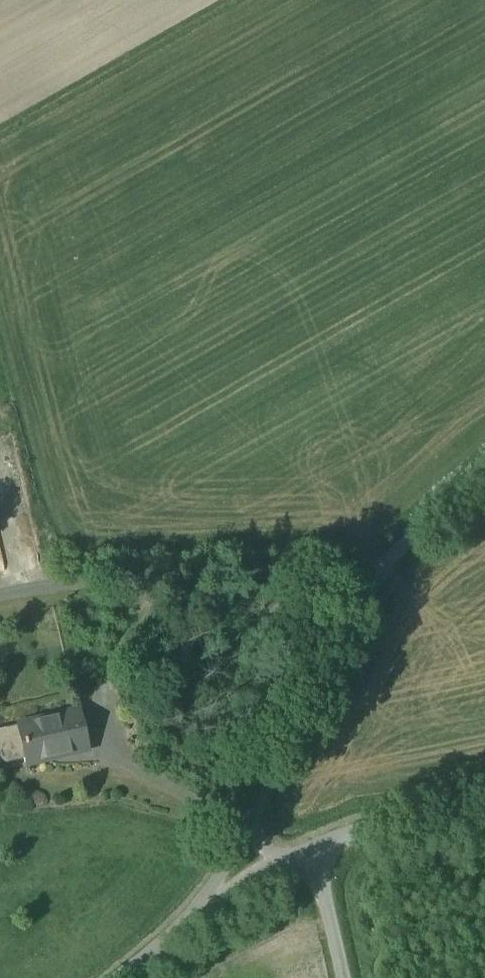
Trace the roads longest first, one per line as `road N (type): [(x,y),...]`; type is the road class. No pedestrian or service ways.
road 1 (unclassified): [(248,835),(259,791),(374,588),(484,481)]
road 2 (unclassified): [(484,789),(391,807),(287,866)]
road 3 (unclassified): [(248,835),(97,977)]
road 4 (unclassified): [(287,866),(304,880),(338,977)]

